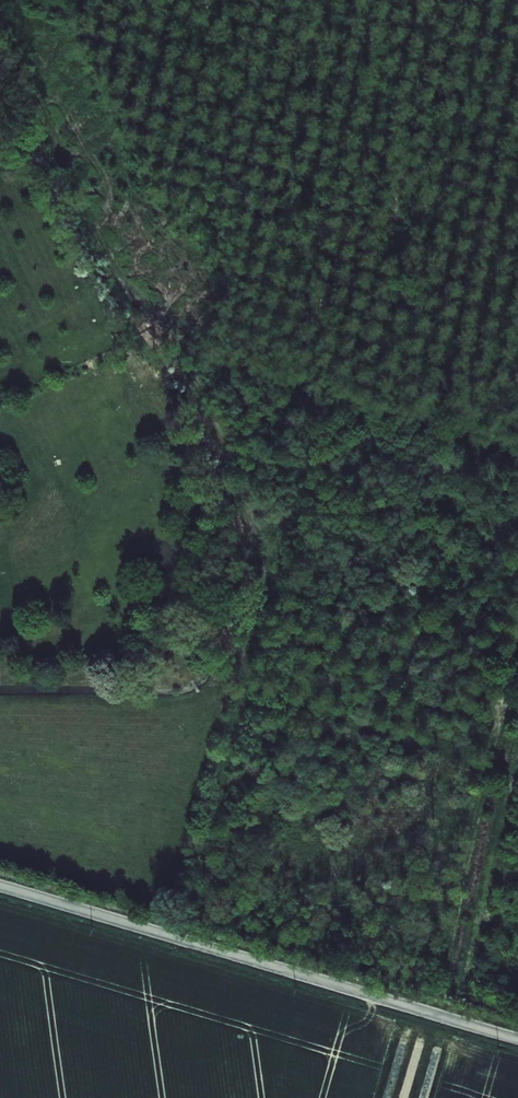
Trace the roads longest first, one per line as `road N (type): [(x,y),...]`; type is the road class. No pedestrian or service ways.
road 1 (tertiary): [(0,885),(517,1039)]

